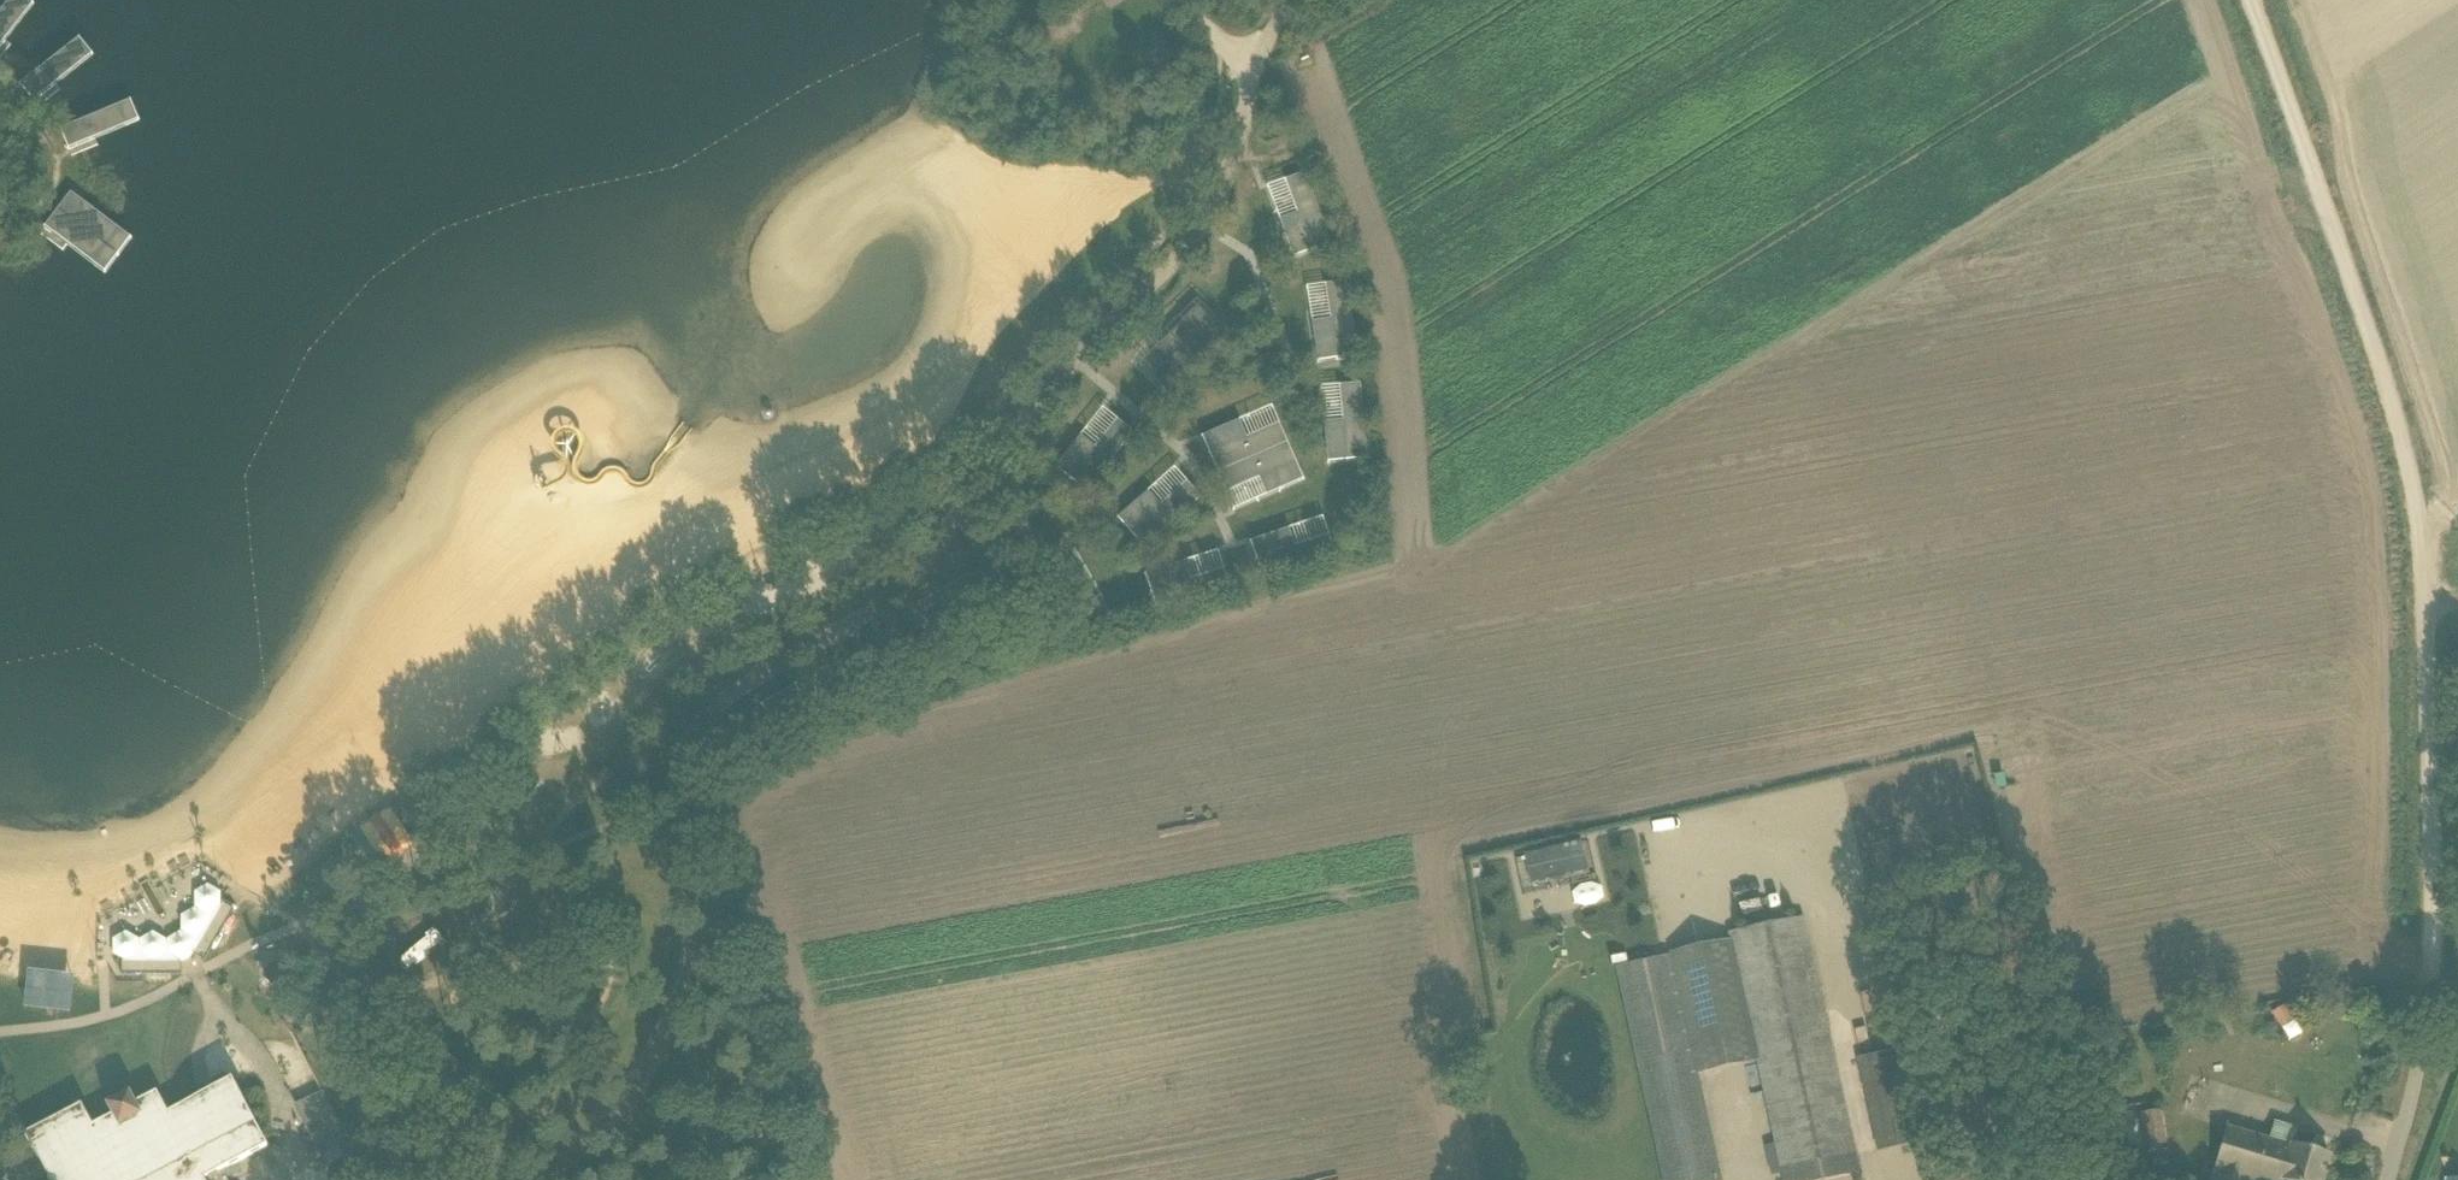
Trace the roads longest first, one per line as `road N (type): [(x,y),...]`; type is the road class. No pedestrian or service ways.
road 1 (track): [(2428,982),(2425,549),(2398,418),(2249,0)]
road 2 (track): [(1236,148),(1273,170),(1278,201),(1258,245),(1259,268),(1322,353),(1337,483),(1311,524),(1265,553),(1144,581),(1115,571),(1110,539),(1129,495),(1207,435)]
road 3 (unclassified): [(2384,1179),(2413,1082),(2428,982)]
road 4 (track): [(1207,435),(1330,401)]

